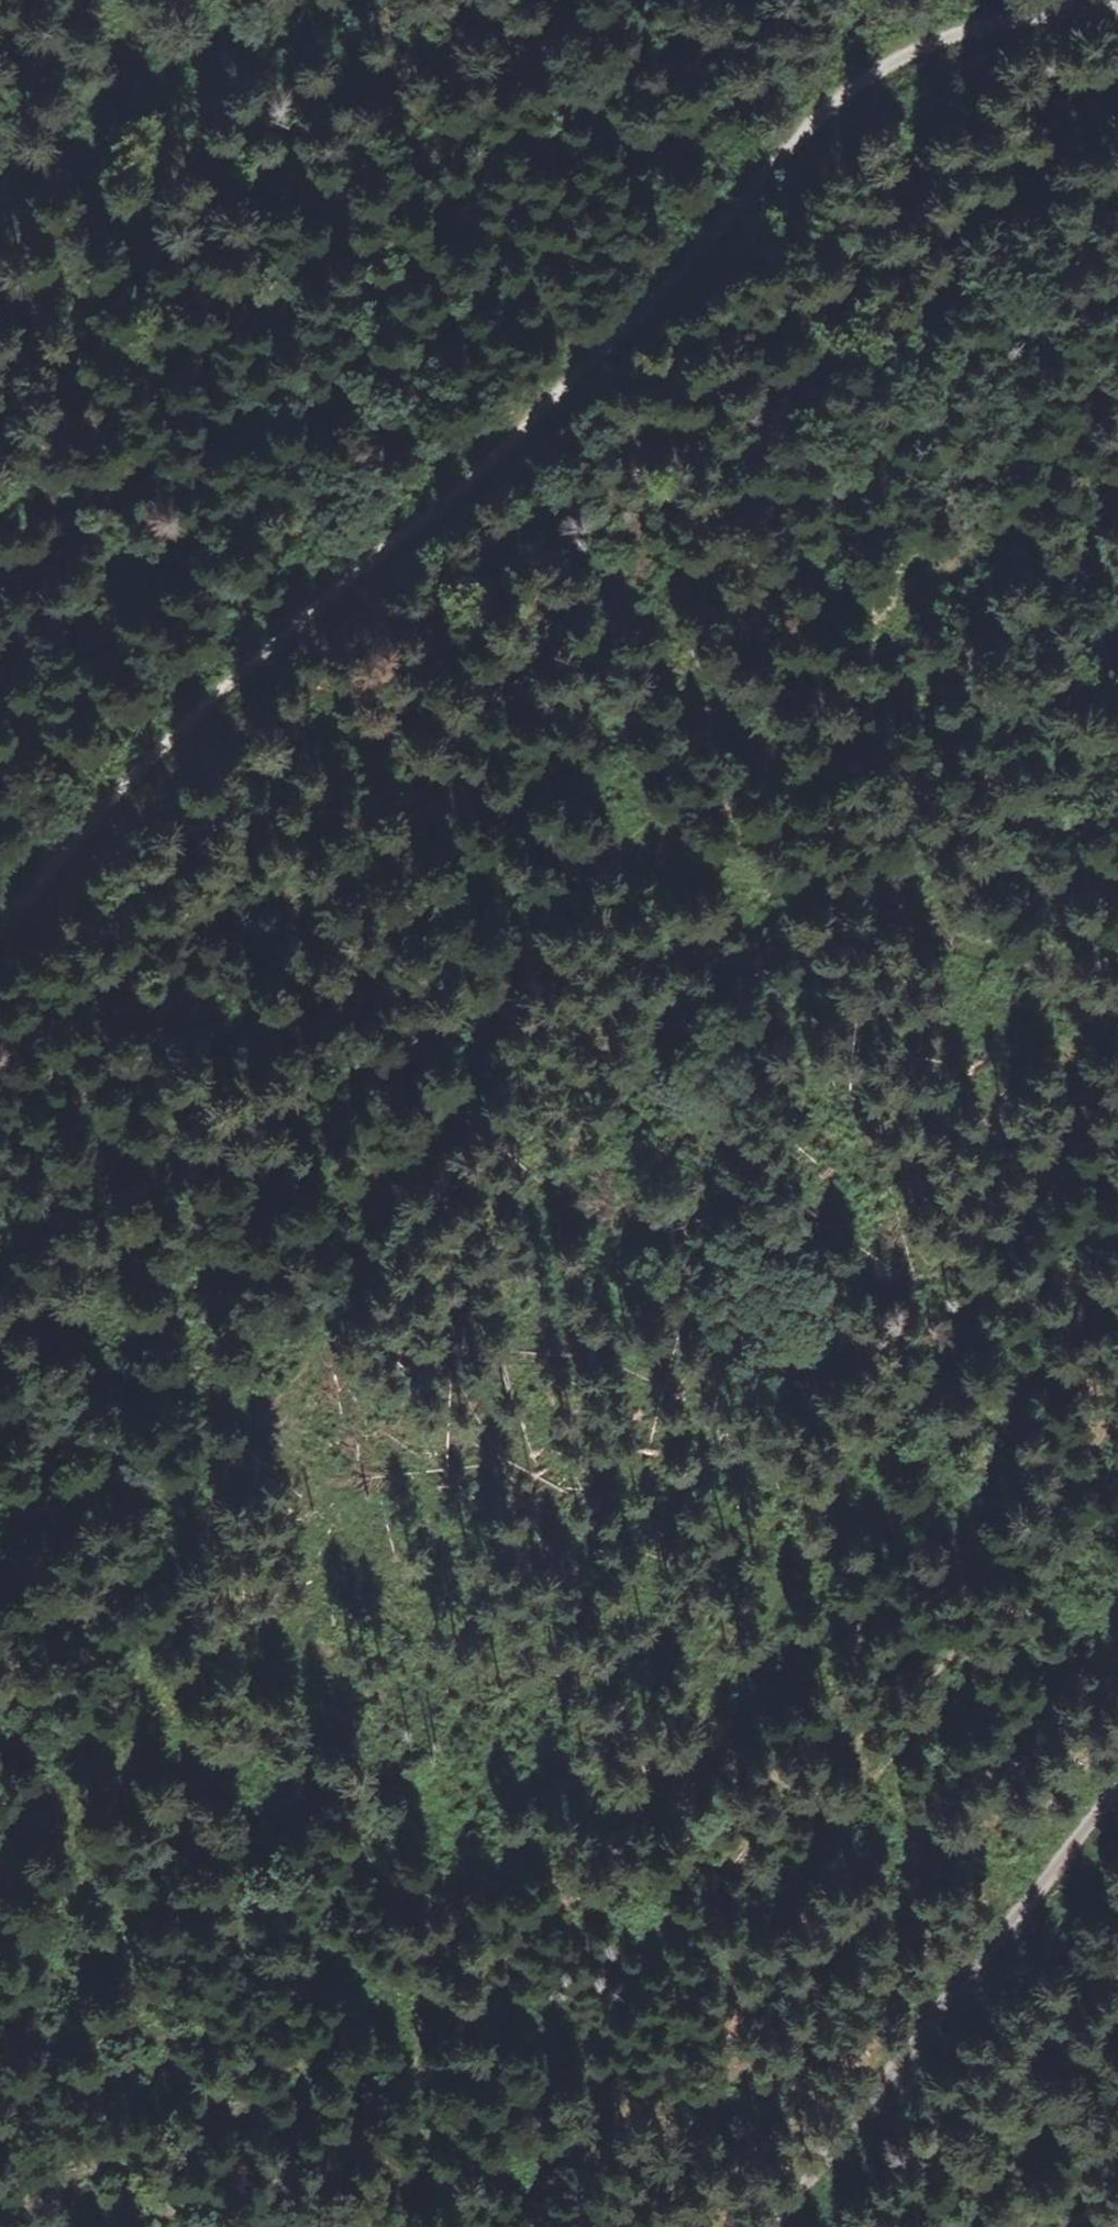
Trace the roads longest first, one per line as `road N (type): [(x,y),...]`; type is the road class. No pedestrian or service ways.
road 1 (track): [(0,907),(126,773),(533,409),(848,85),(902,52),(982,21),(1096,0)]
road 2 (unclassified): [(1117,1782),(773,2226)]

